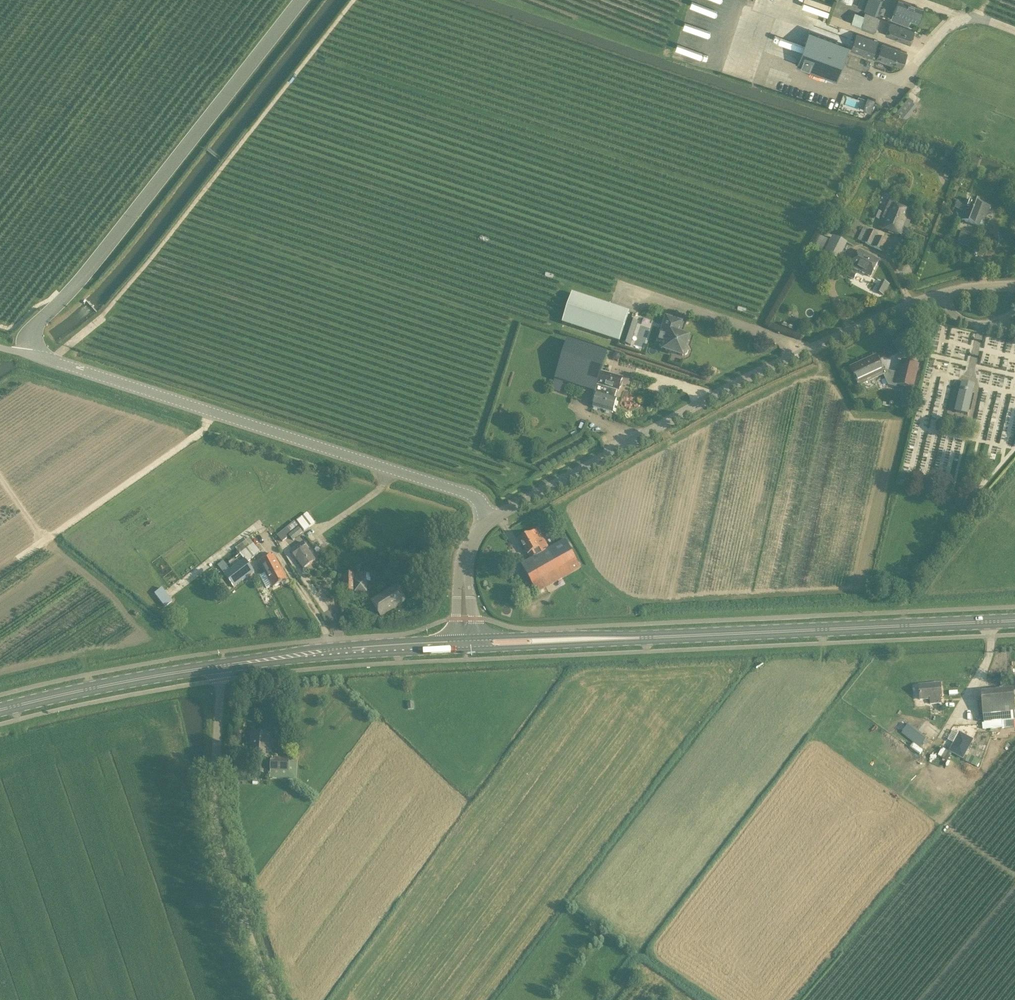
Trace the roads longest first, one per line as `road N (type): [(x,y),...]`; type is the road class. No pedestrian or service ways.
road 1 (unclassified): [(491,521),(746,380),(890,313),(1014,285)]
road 2 (primary): [(1014,623),(466,643)]
road 3 (unclassified): [(491,521),(475,496),(0,348)]
road 4 (unclassified): [(271,999),(214,843),(221,666)]
road 5 (primary): [(221,666),(466,643)]
road 6 (primary): [(0,710),(221,666)]
road 7 (unclassified): [(466,643),(465,561),(491,521)]

